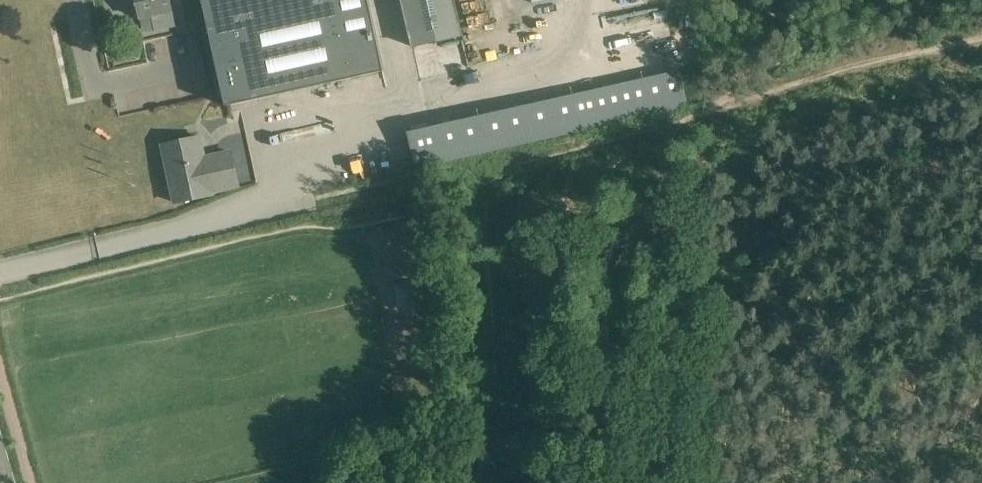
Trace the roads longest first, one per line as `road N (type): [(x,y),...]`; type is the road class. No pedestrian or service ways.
road 1 (track): [(500,482),(488,192),(526,163),(677,125)]
road 2 (track): [(746,97),(981,41)]

